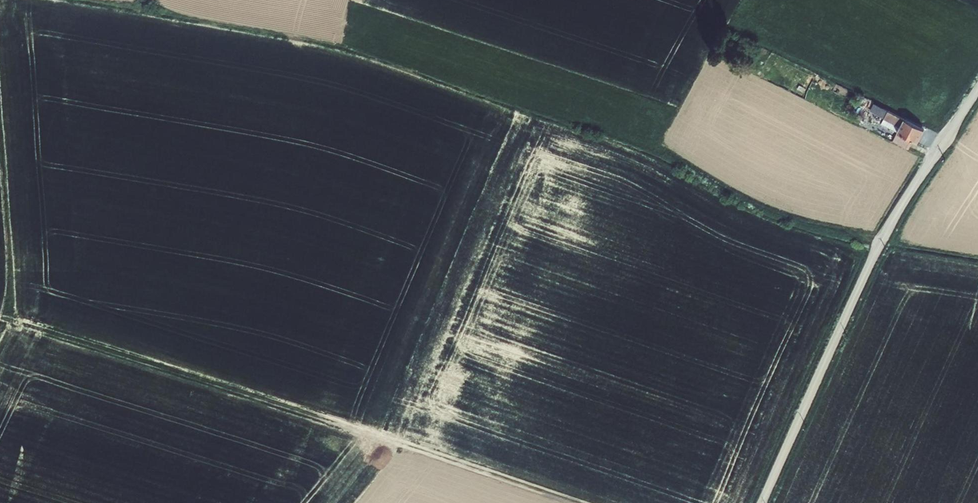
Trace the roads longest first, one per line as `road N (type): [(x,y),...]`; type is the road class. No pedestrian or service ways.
road 1 (track): [(571,502),(6,317)]
road 2 (unclassified): [(874,252),(761,502)]
road 3 (unclassified): [(874,252),(977,94)]

